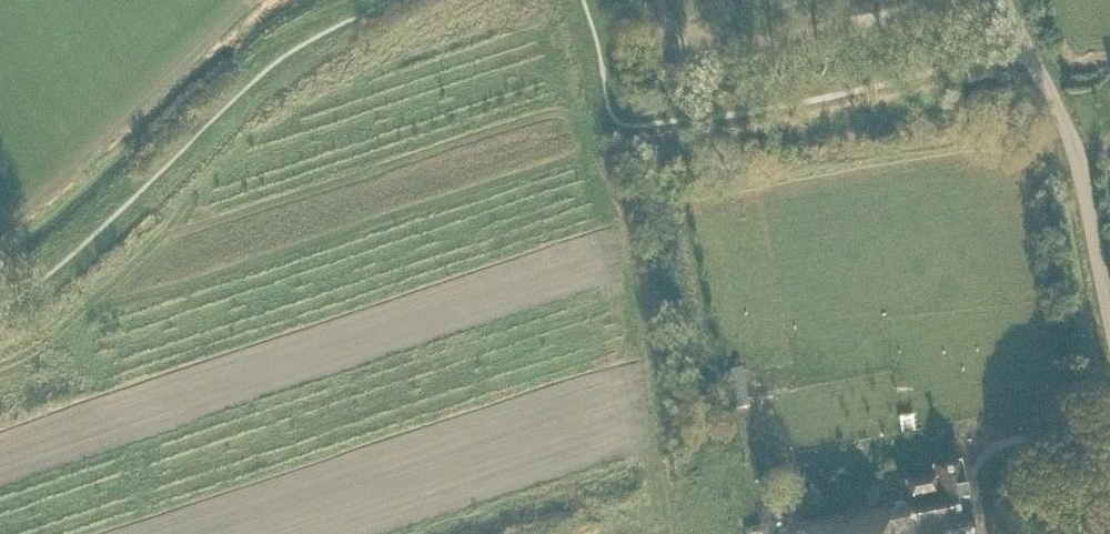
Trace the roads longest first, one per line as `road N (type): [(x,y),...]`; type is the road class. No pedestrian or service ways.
road 1 (unclassified): [(1109,336),(1076,156),(1059,107),(1000,0)]

